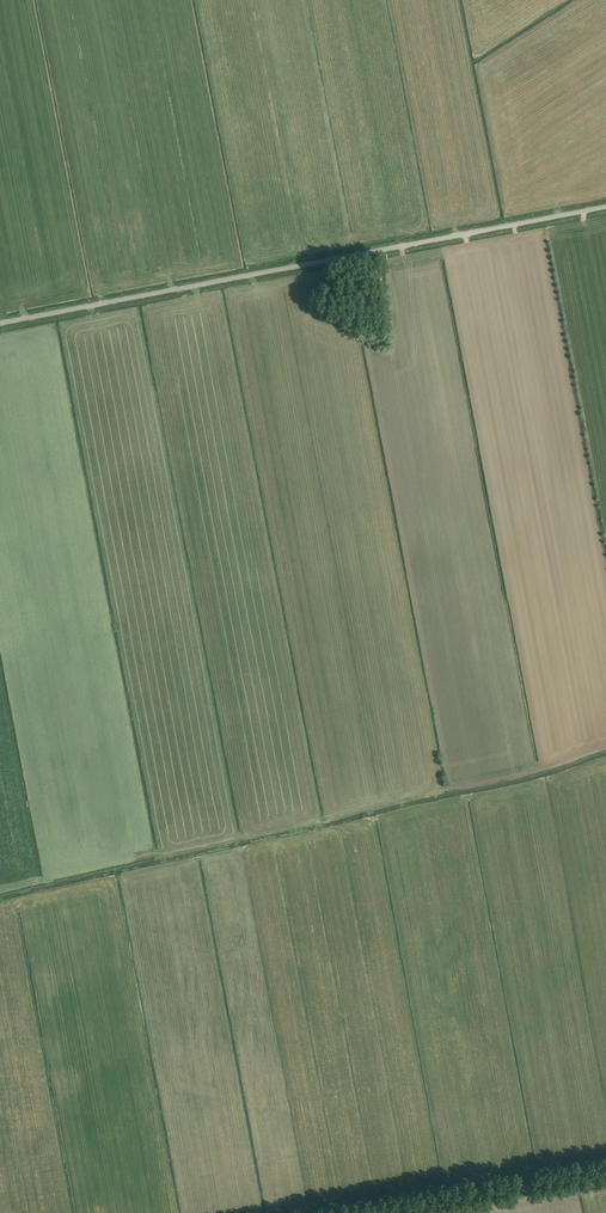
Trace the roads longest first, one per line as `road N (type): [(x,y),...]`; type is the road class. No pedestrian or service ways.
road 1 (unclassified): [(0,323),(605,206)]
road 2 (unclassified): [(392,1212),(605,1173)]

